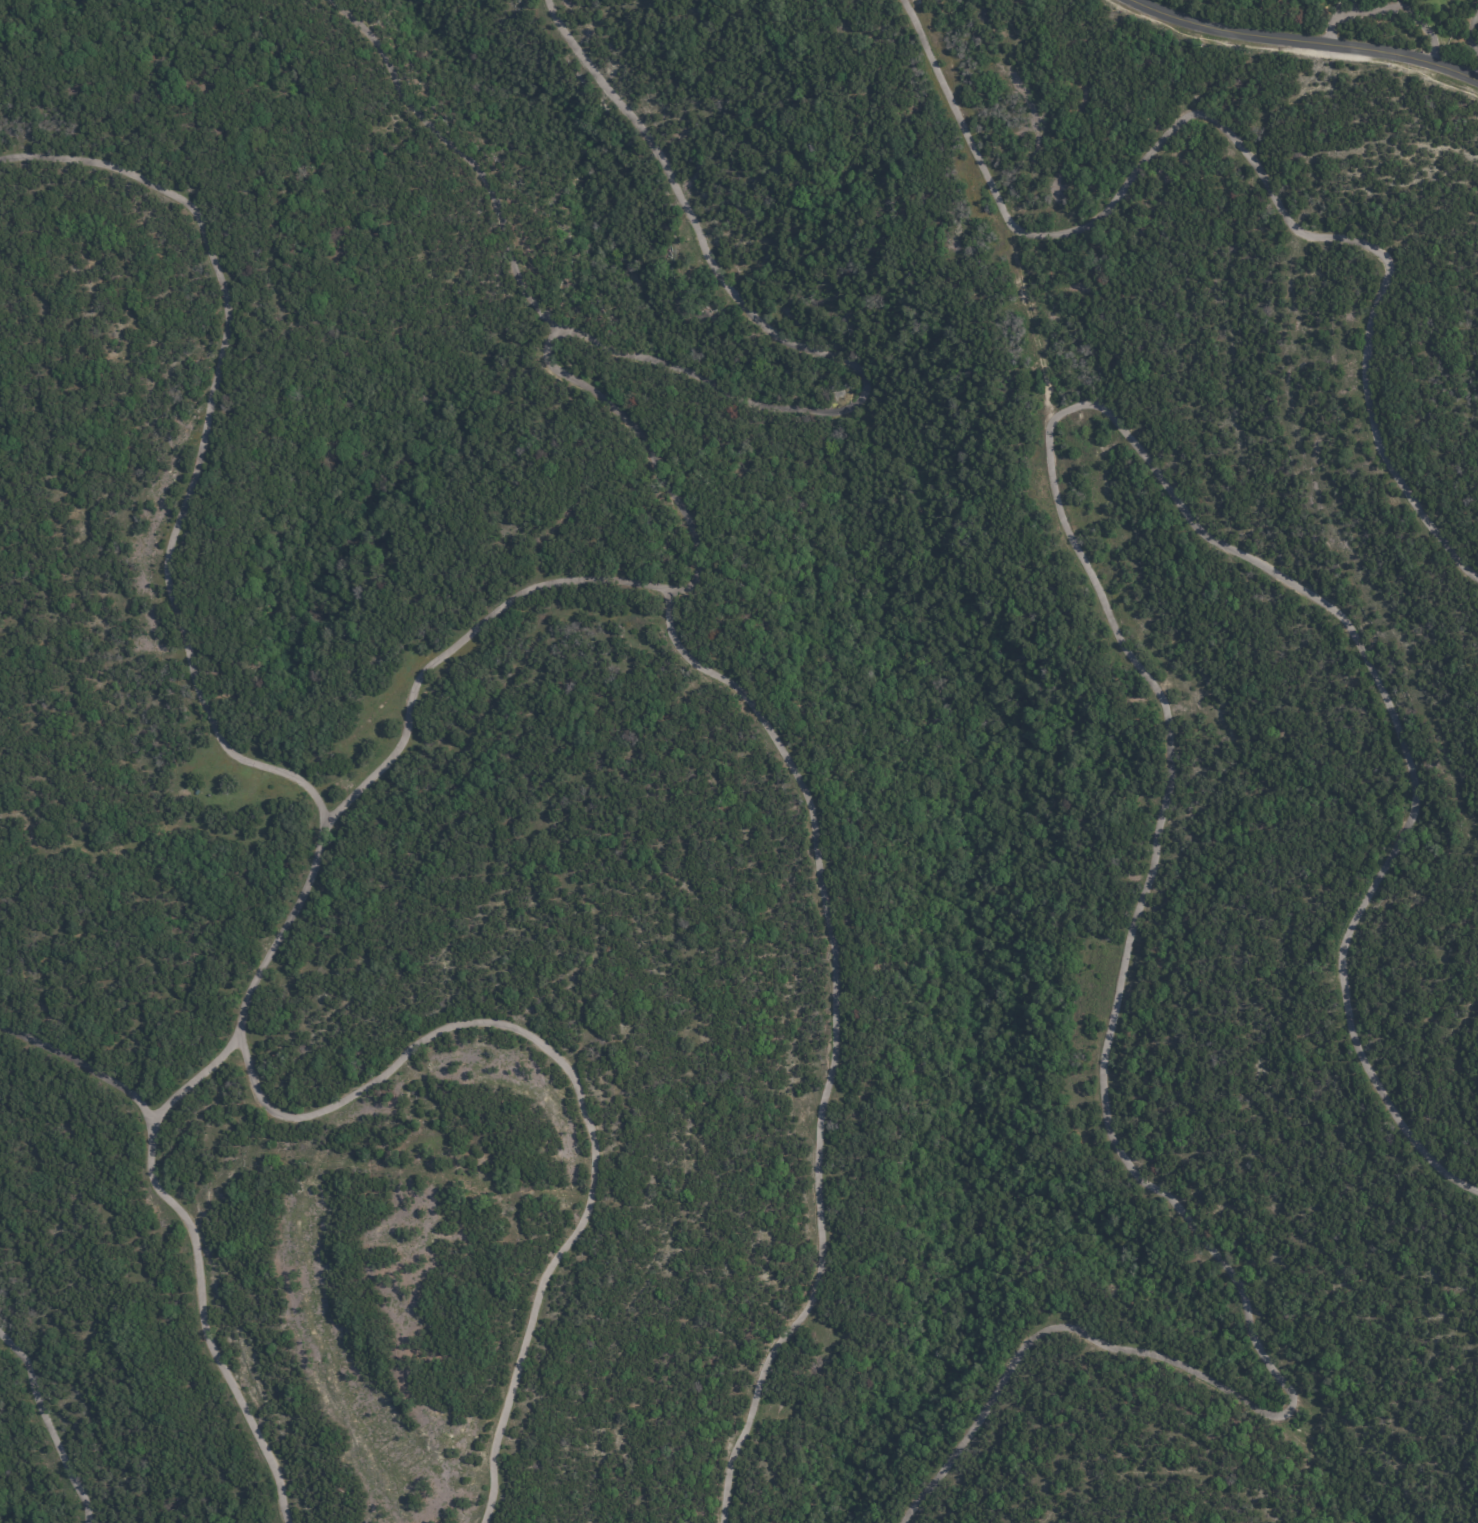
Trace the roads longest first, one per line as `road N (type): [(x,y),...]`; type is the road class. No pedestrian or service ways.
road 1 (residential): [(1142,0),(1190,25),(1385,57),(1451,73),(1477,89)]

